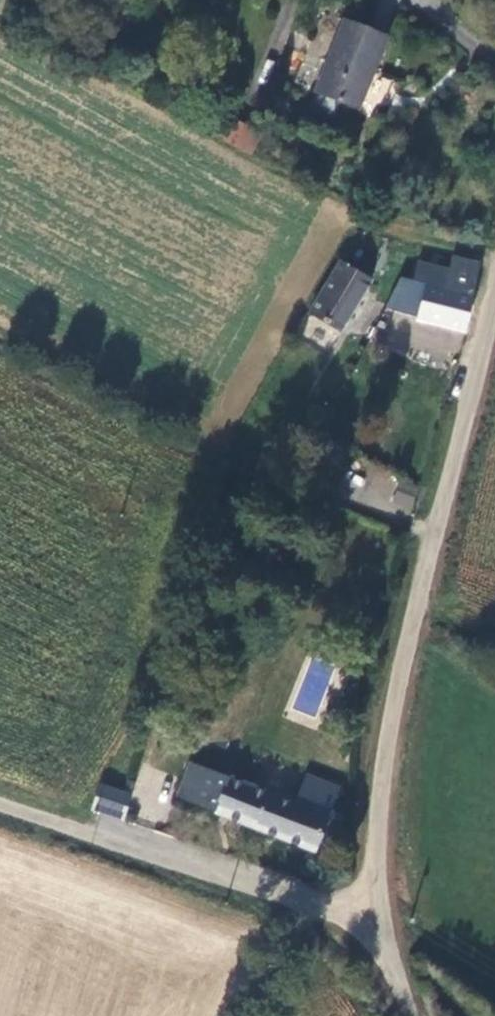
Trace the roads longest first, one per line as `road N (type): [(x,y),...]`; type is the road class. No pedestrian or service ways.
road 1 (unclassified): [(494,271),(392,697),(375,794),(379,912)]
road 2 (unclassified): [(379,912),(337,912),(0,802)]

